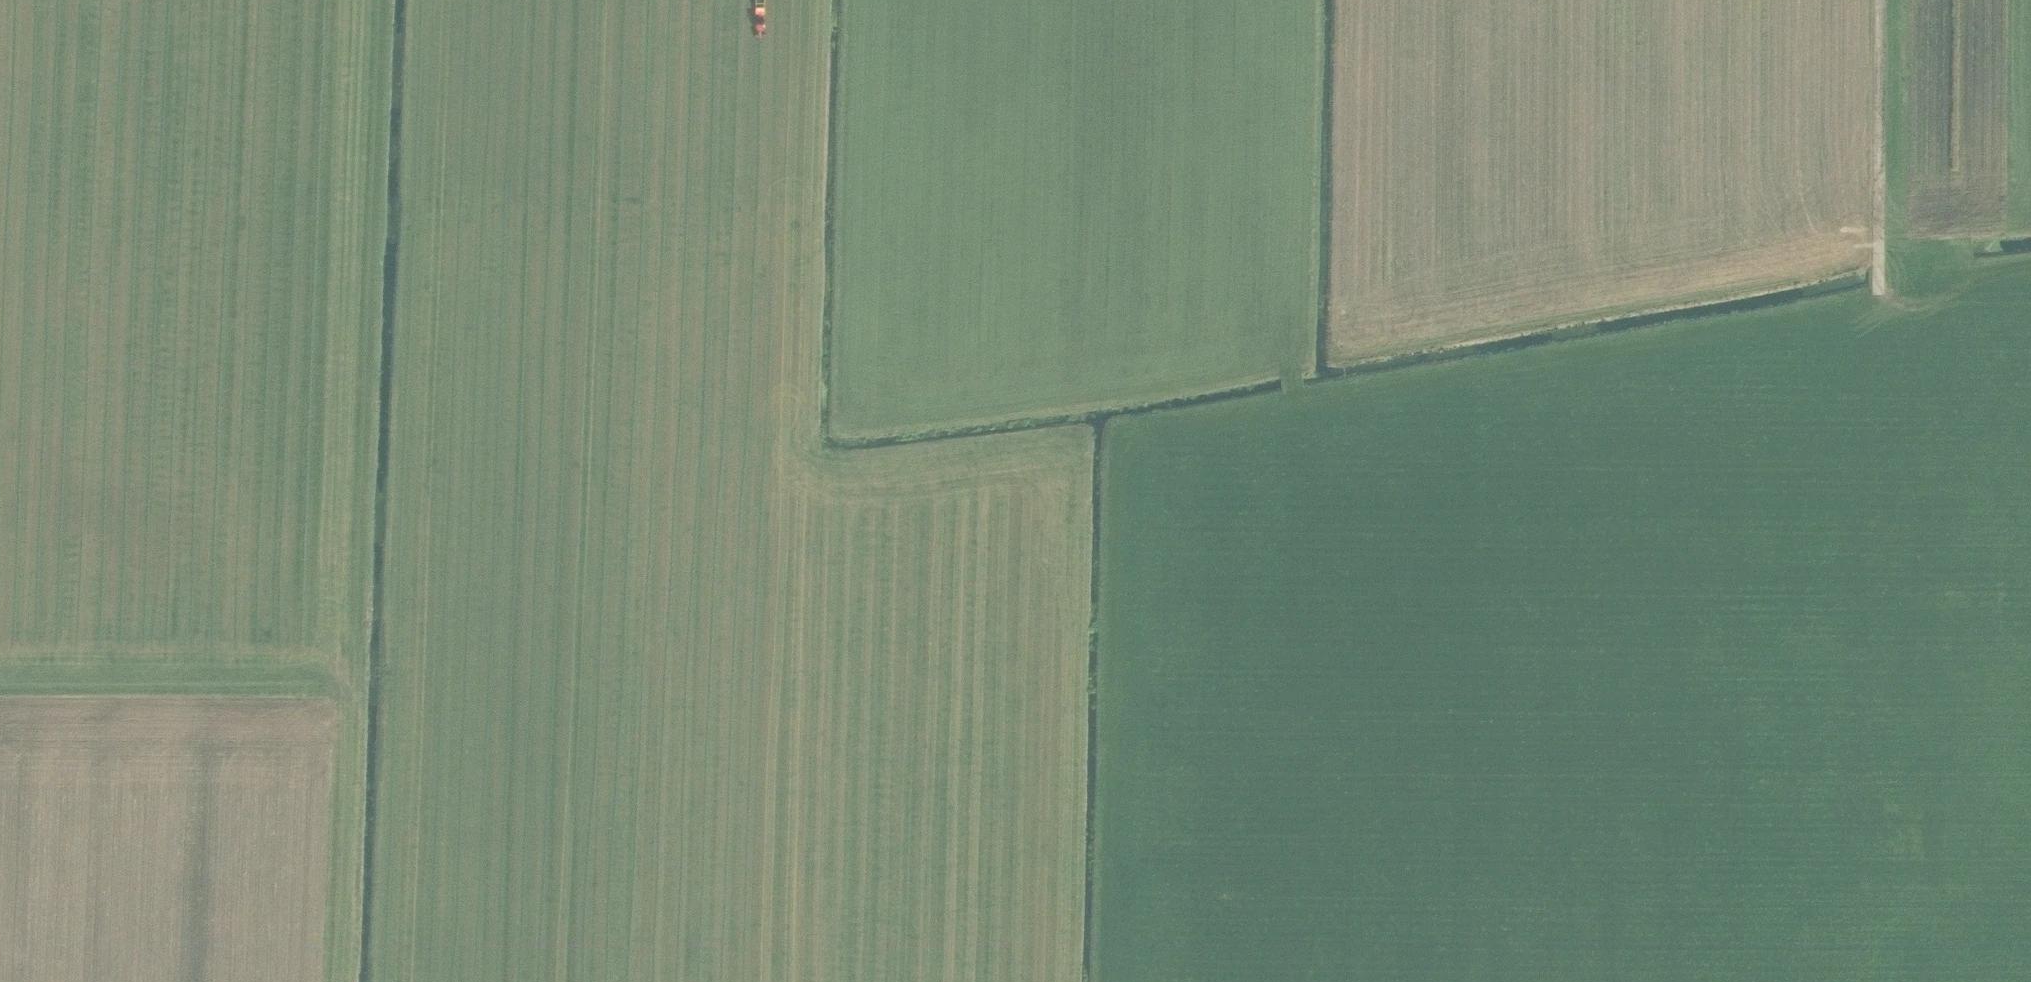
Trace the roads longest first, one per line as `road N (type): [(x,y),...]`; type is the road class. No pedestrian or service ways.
road 1 (track): [(1882,0),(1879,293)]

